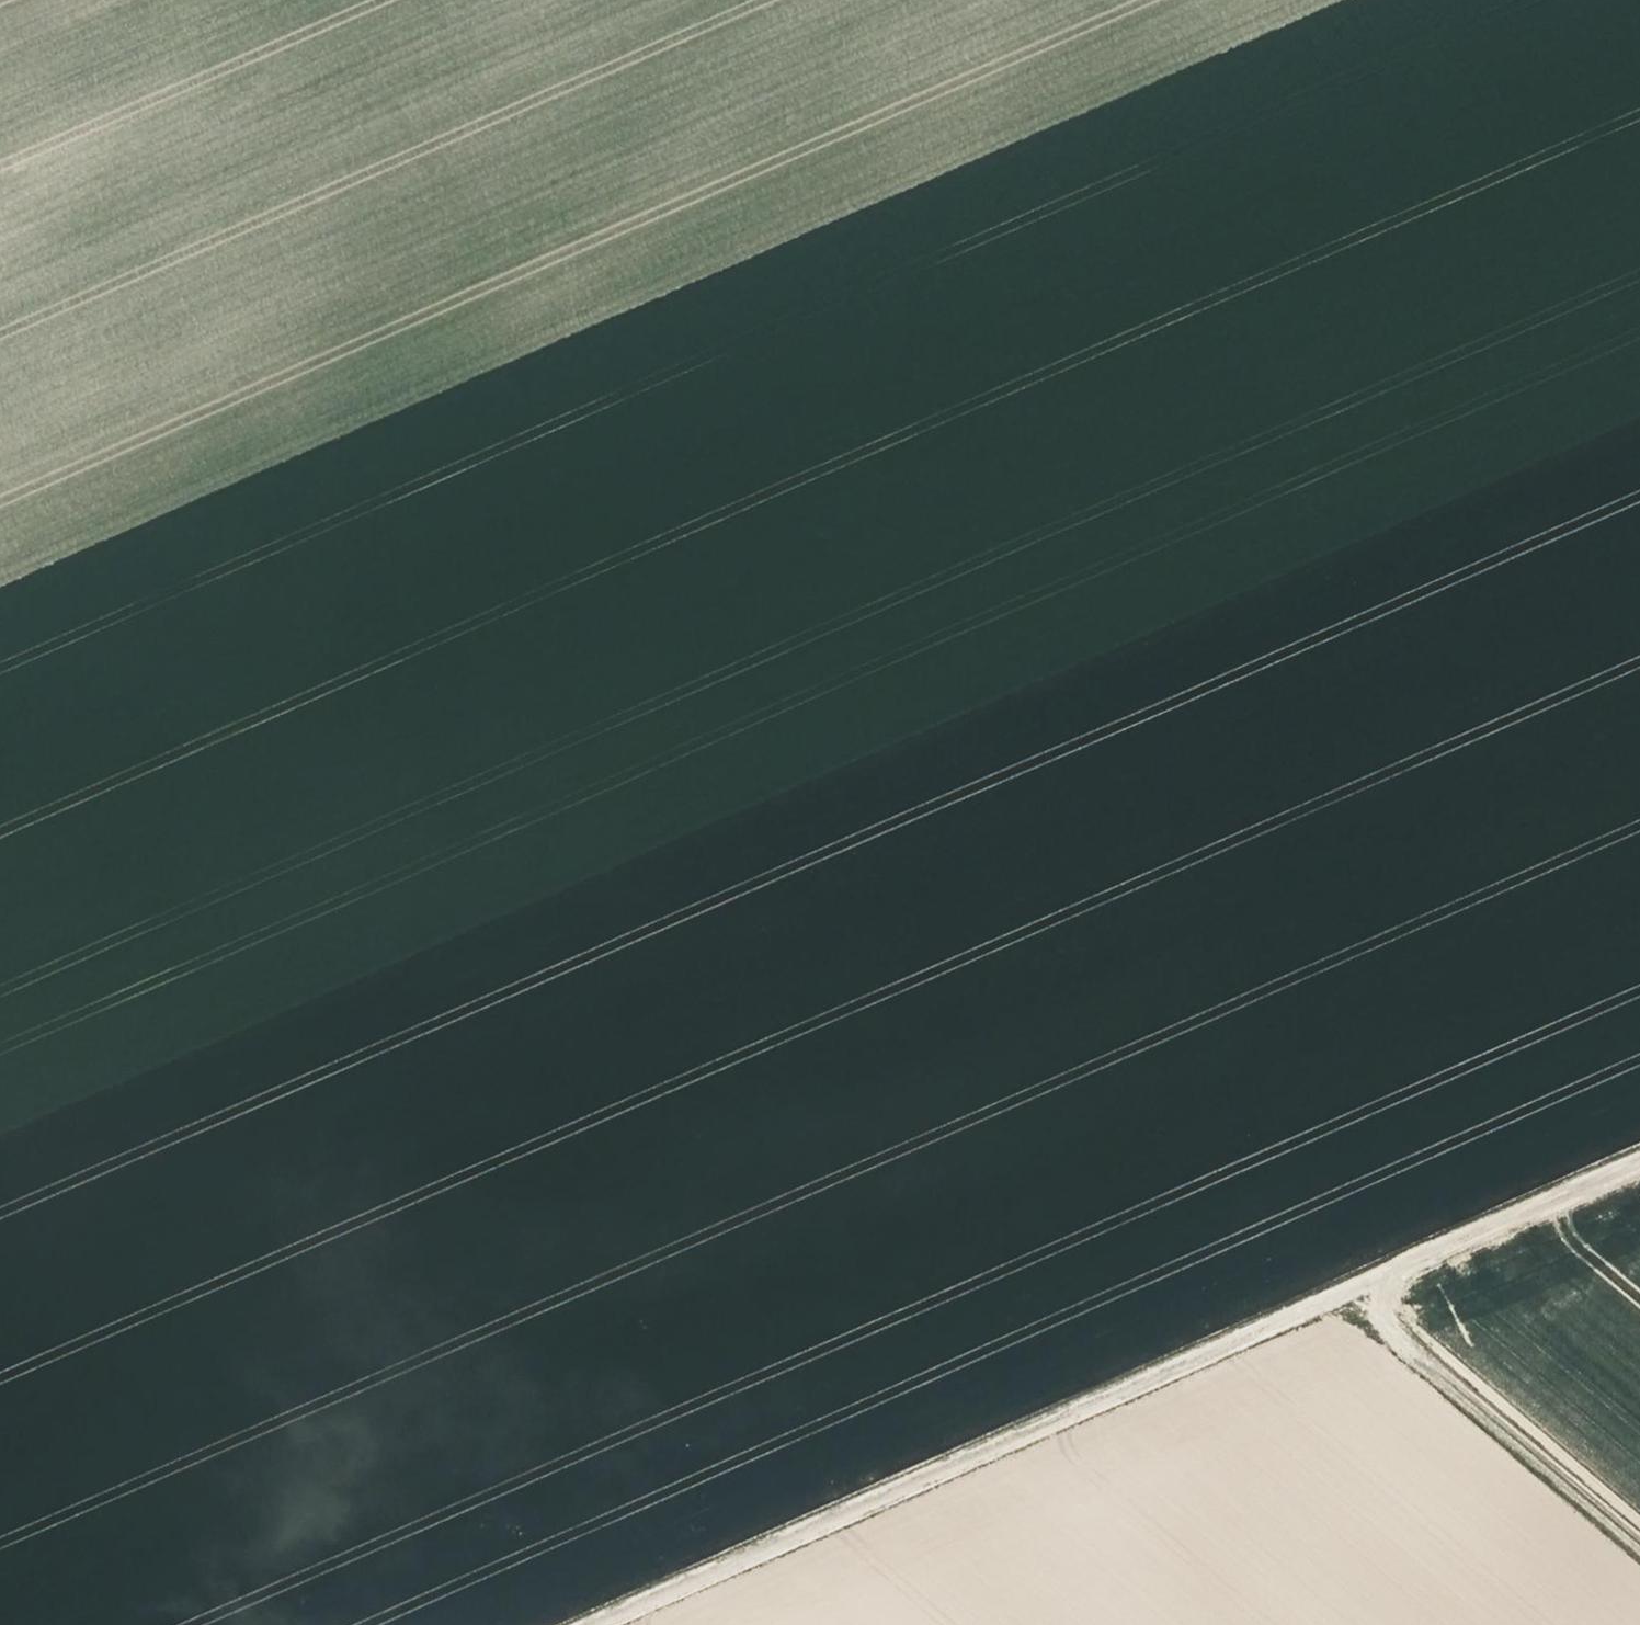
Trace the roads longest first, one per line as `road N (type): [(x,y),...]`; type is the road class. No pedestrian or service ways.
road 1 (track): [(1639,1158),(589,1624)]
road 2 (track): [(1639,1546),(1342,1289)]

